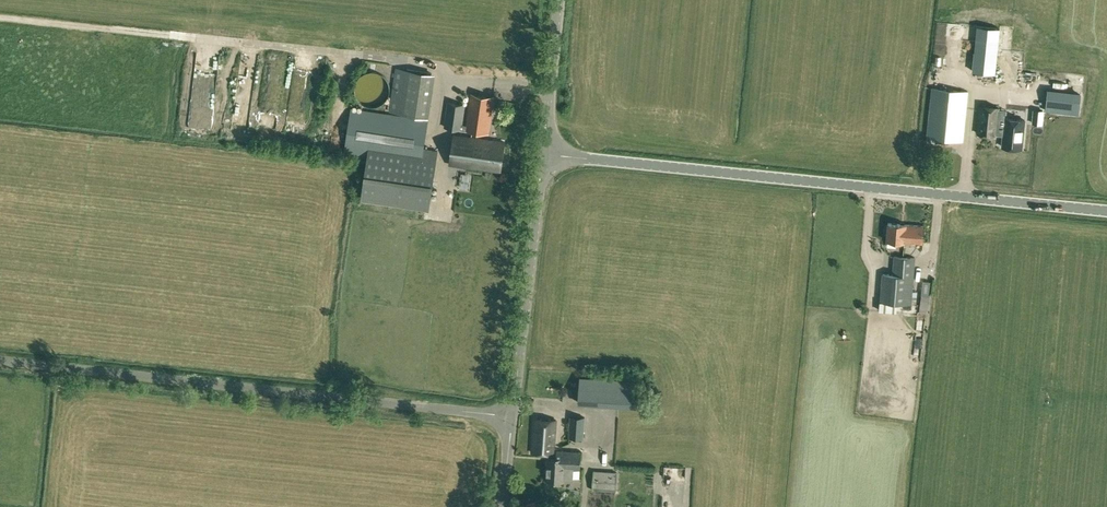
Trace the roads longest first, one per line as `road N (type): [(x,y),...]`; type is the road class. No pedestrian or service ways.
road 1 (tertiary): [(1106,213),(548,157)]
road 2 (unclassified): [(0,362),(513,418)]
road 3 (unclassified): [(513,418),(548,157)]
road 4 (tertiary): [(548,157),(563,0)]

